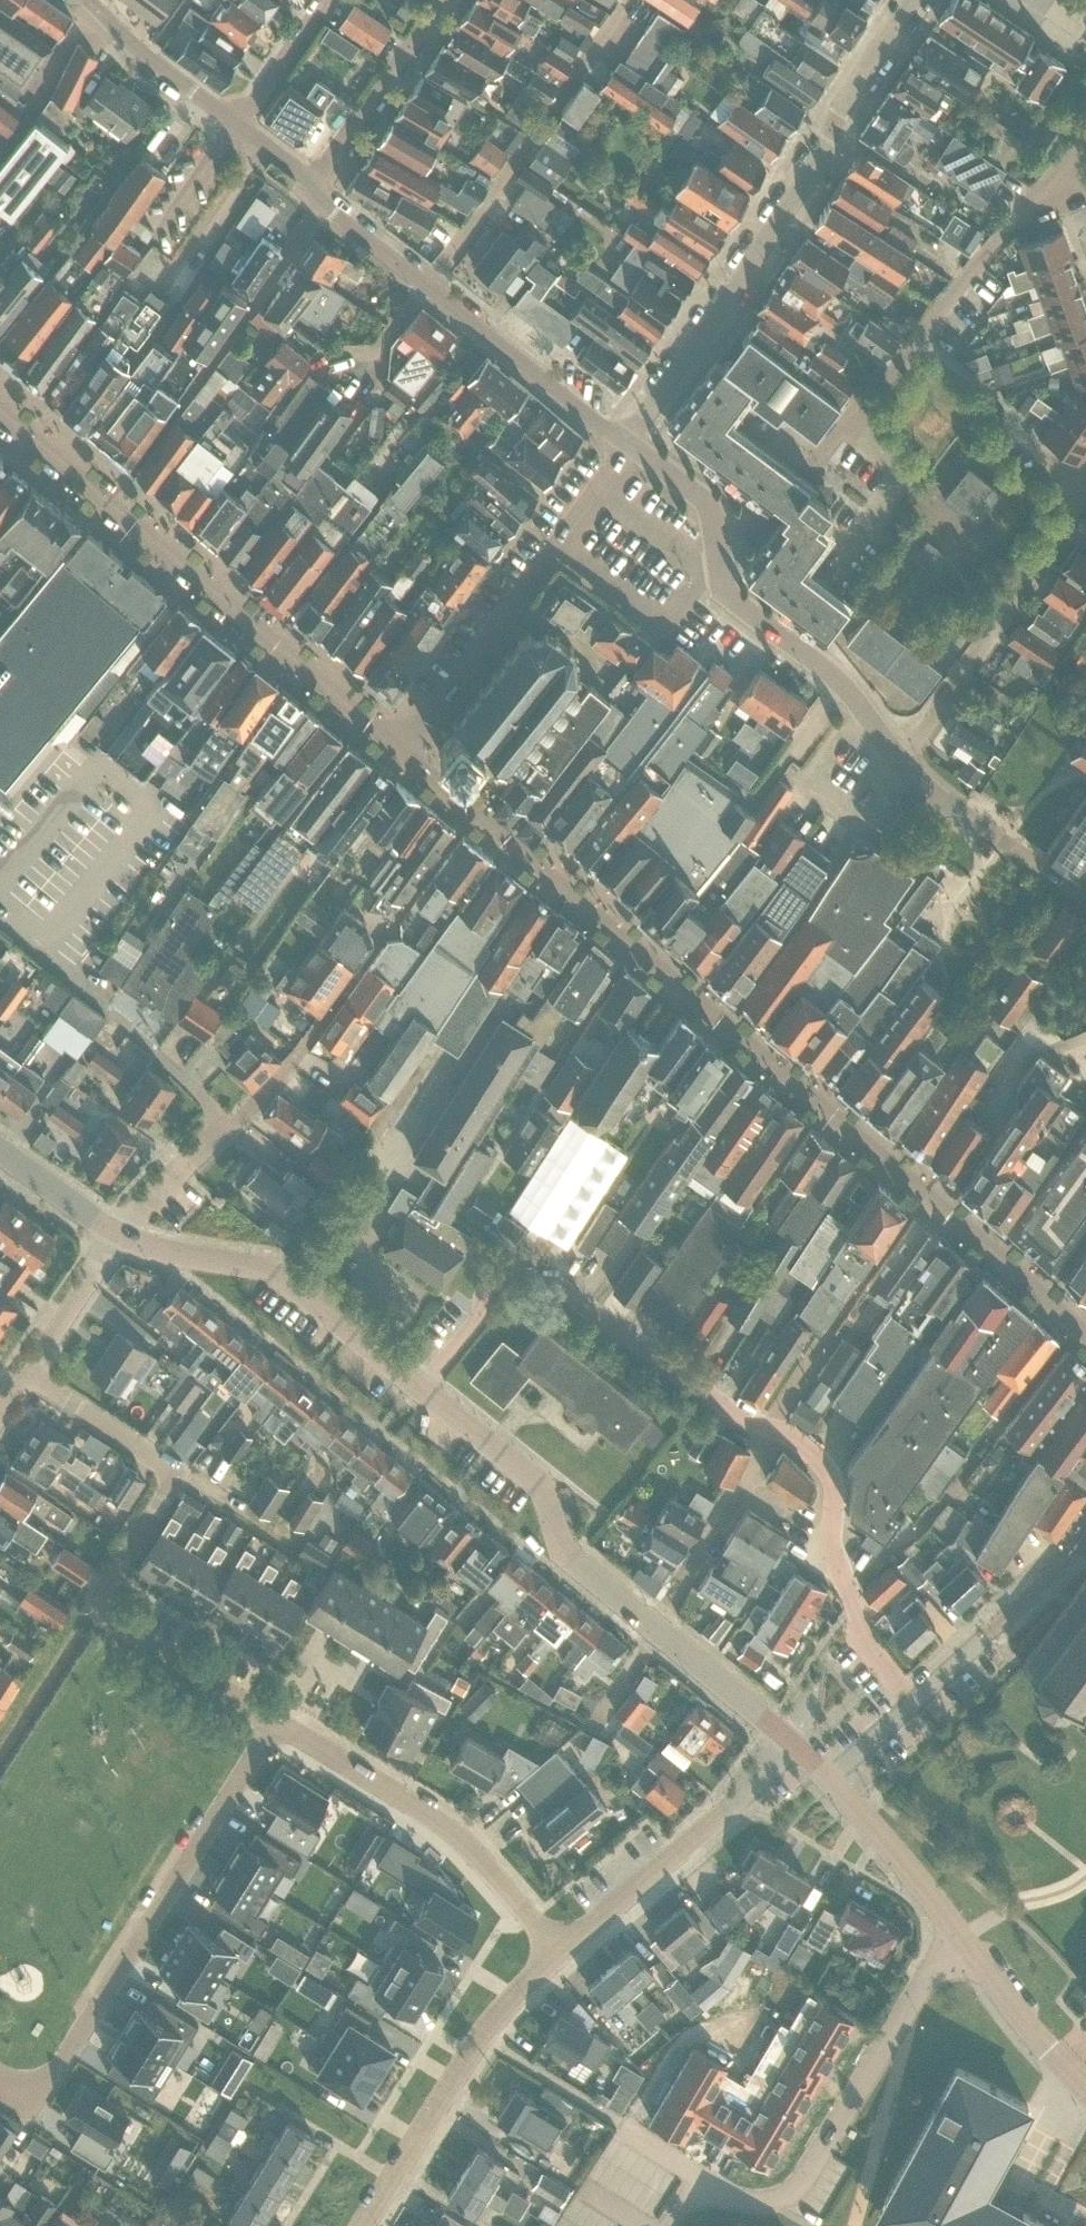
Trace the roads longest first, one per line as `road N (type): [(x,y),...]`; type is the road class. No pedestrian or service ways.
road 1 (residential): [(275,1720),(107,1618),(105,1590),(175,1482),(169,1462),(13,1364)]
road 2 (residential): [(629,446),(918,0)]
road 3 (unclassified): [(0,407),(404,750)]
road 4 (residential): [(0,2086),(32,2107),(275,1720)]
road 5 (residential): [(670,2225),(700,2179),(746,2200),(780,2199),(805,2177),(922,1979),(962,1933)]
road 6 (residential): [(772,1429),(674,1356),(565,1287),(536,1277),(503,1277),(420,1389)]
road 7 (residential): [(898,762),(1085,487),(1001,424)]
road 8 (residential): [(799,483),(1024,215),(1062,195),(1085,195)]
road 9 (residential): [(404,750),(629,446)]
road 10 (residential): [(561,1950),(439,1821),(275,1720)]
road 11 (residential): [(424,291),(628,0)]
road 12 (tertiary): [(655,1631),(570,1563),(539,1486),(420,1389)]
road 13 (tertiary): [(420,1389),(275,1275),(119,1241)]
road 14 (residential): [(361,2225),(471,2045),(561,1950)]
road 15 (residential): [(912,1701),(859,1641),(848,1617),(832,1565),(827,1484),(812,1454),(772,1429)]
road 16 (residential): [(561,1950),(802,1748)]
road 17 (unclassified): [(898,762),(847,696),(723,590),(716,529)]
road 18 (residential): [(629,446),(424,291)]
road 19 (residential): [(655,1631),(772,1429)]
road 20 (residential): [(311,189),(442,0)]
road 21 (residential): [(912,1701),(1031,1616),(1081,1553)]
road 22 (unclassified): [(1075,891),(898,762)]
road 23 (tertiary): [(962,1933),(827,1778)]
road 24 (residential): [(239,125),(78,0)]
road 25 (tertiary): [(1085,2093),(962,1933)]
road 26 (tertiary): [(802,1748),(655,1631)]
road 27 (residential): [(13,1364),(119,1241)]
road 28 (residential): [(119,1241),(225,1128)]
road 29 (residential): [(424,291),(338,224),(311,189)]
road 30 (residential): [(239,125),(323,0)]
road 31 (tertiary): [(119,1241),(0,1155)]
road 32 (unclassified): [(716,529),(714,505),(629,446)]

